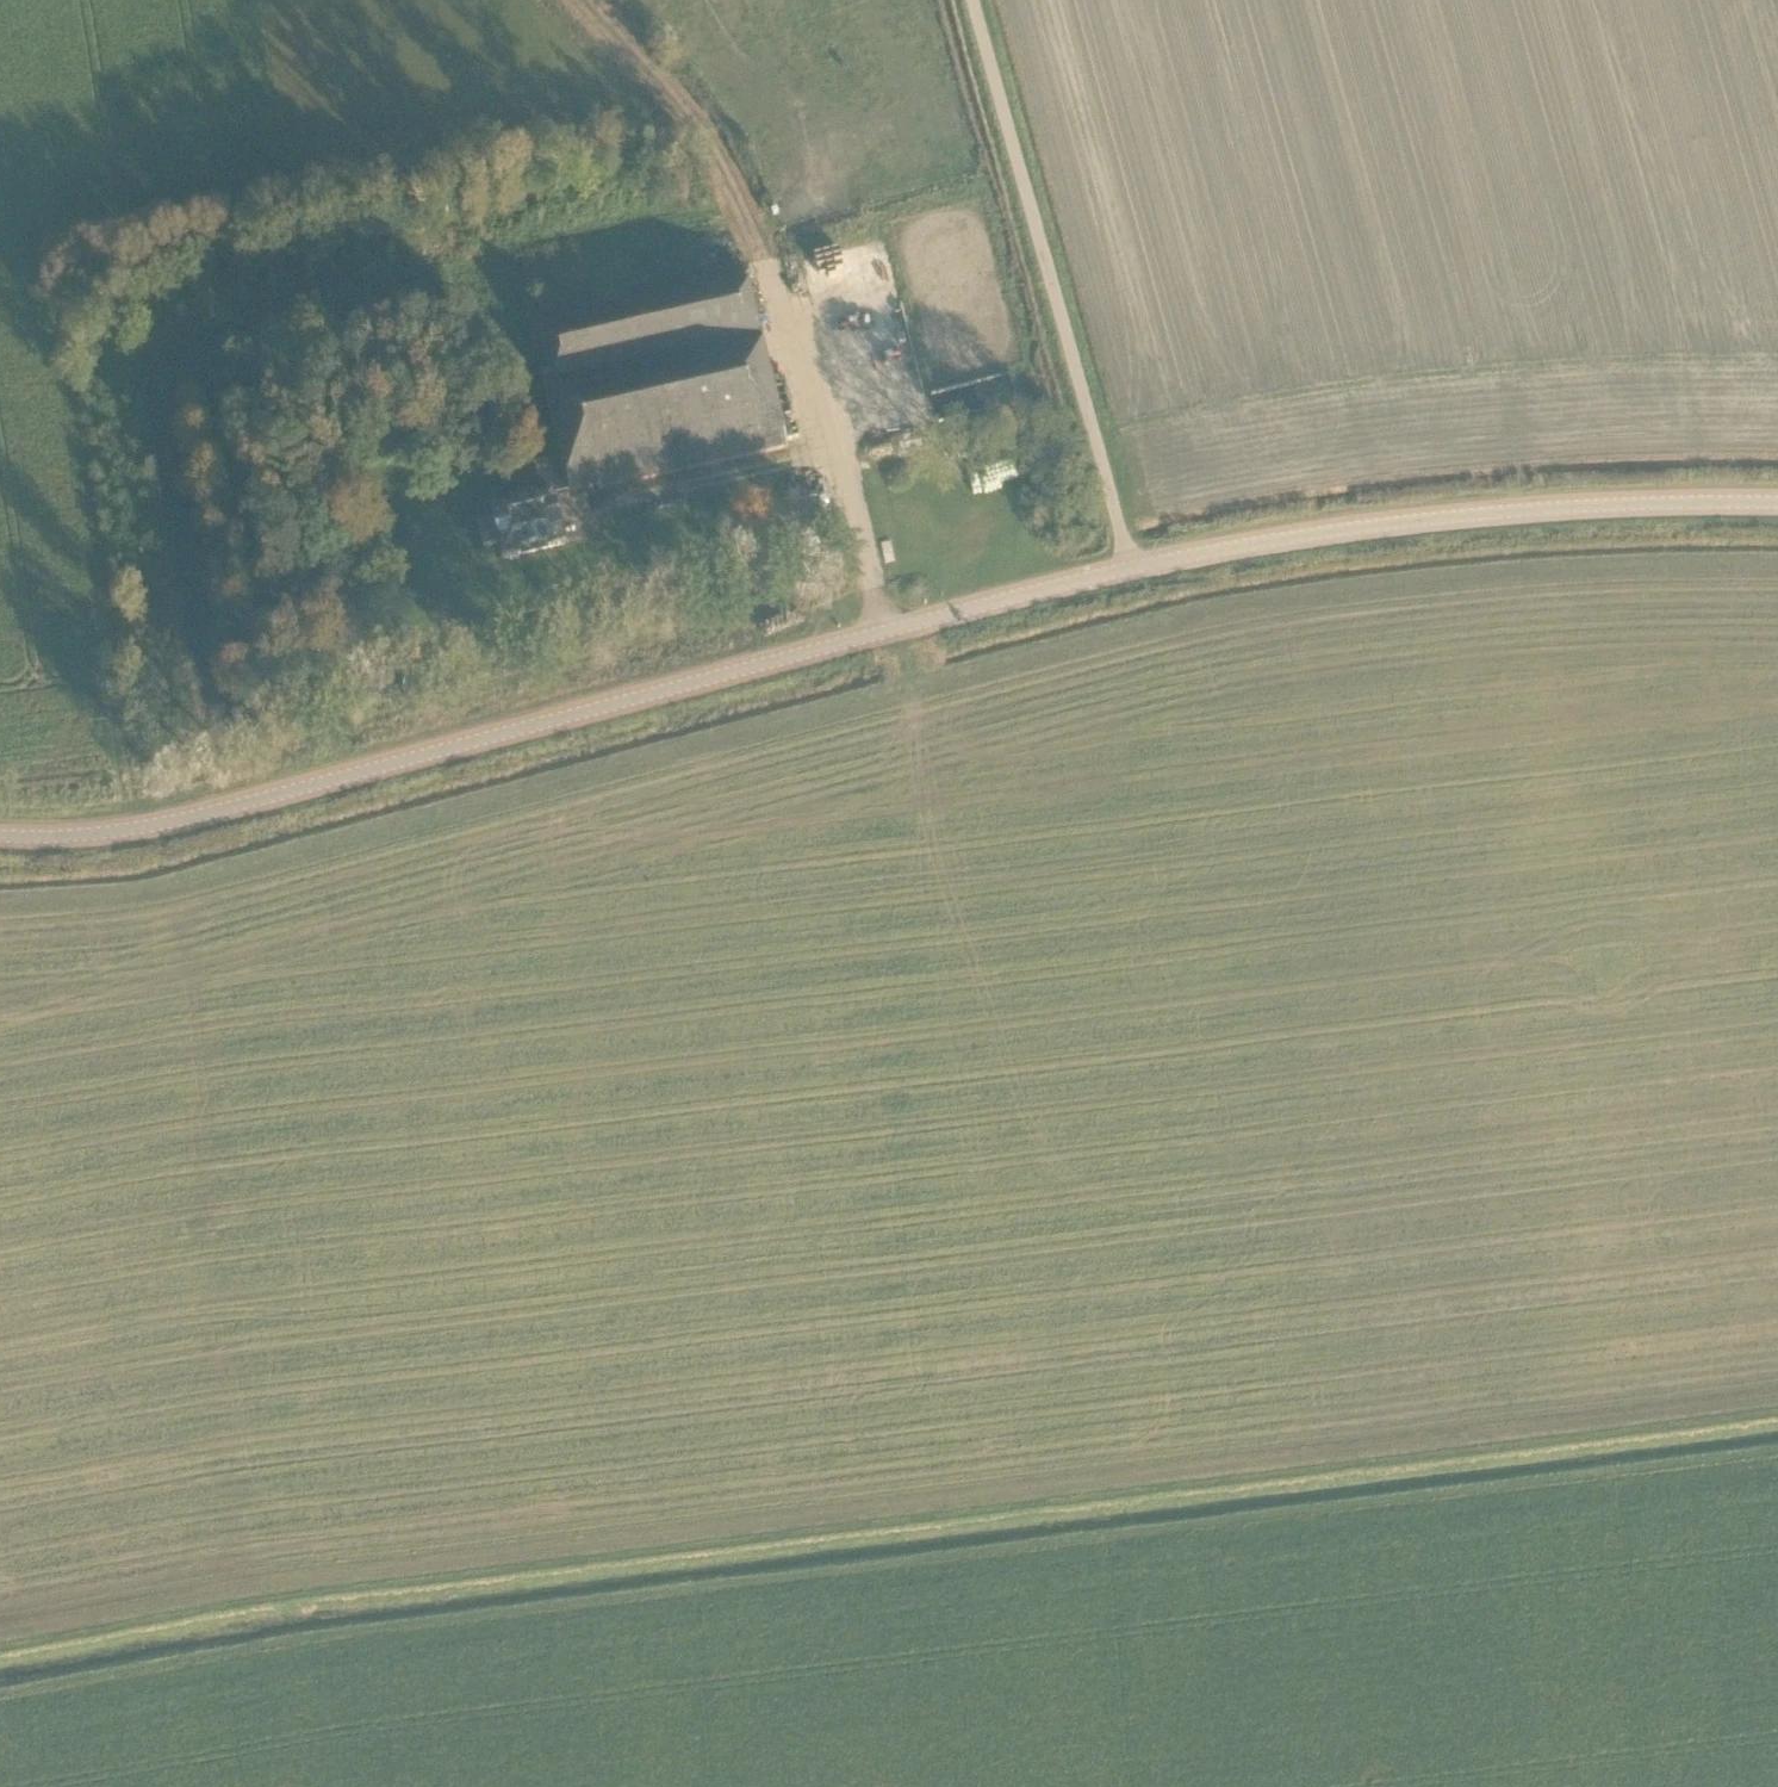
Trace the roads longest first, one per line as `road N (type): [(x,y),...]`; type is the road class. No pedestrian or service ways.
road 1 (tertiary): [(1777,511),(1535,510),(1267,540),(1130,567),(177,821),(0,835)]

